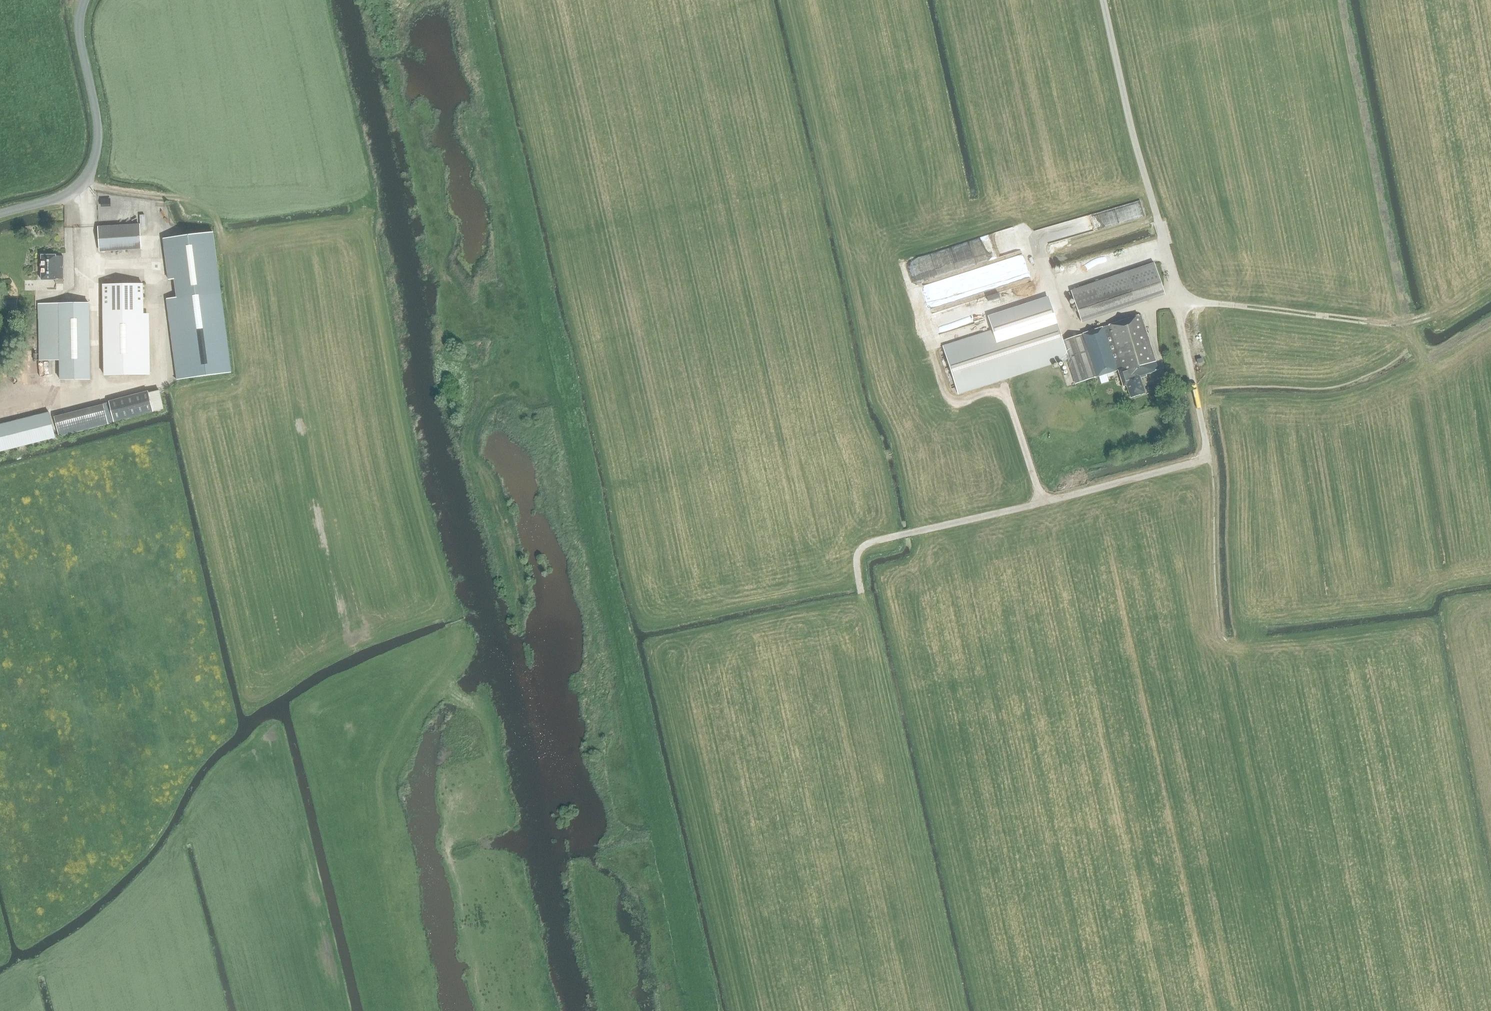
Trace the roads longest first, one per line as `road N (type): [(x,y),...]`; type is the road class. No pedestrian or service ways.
road 1 (unclassified): [(0,214),(72,191),(92,168),(97,128),(79,29),(83,0)]

